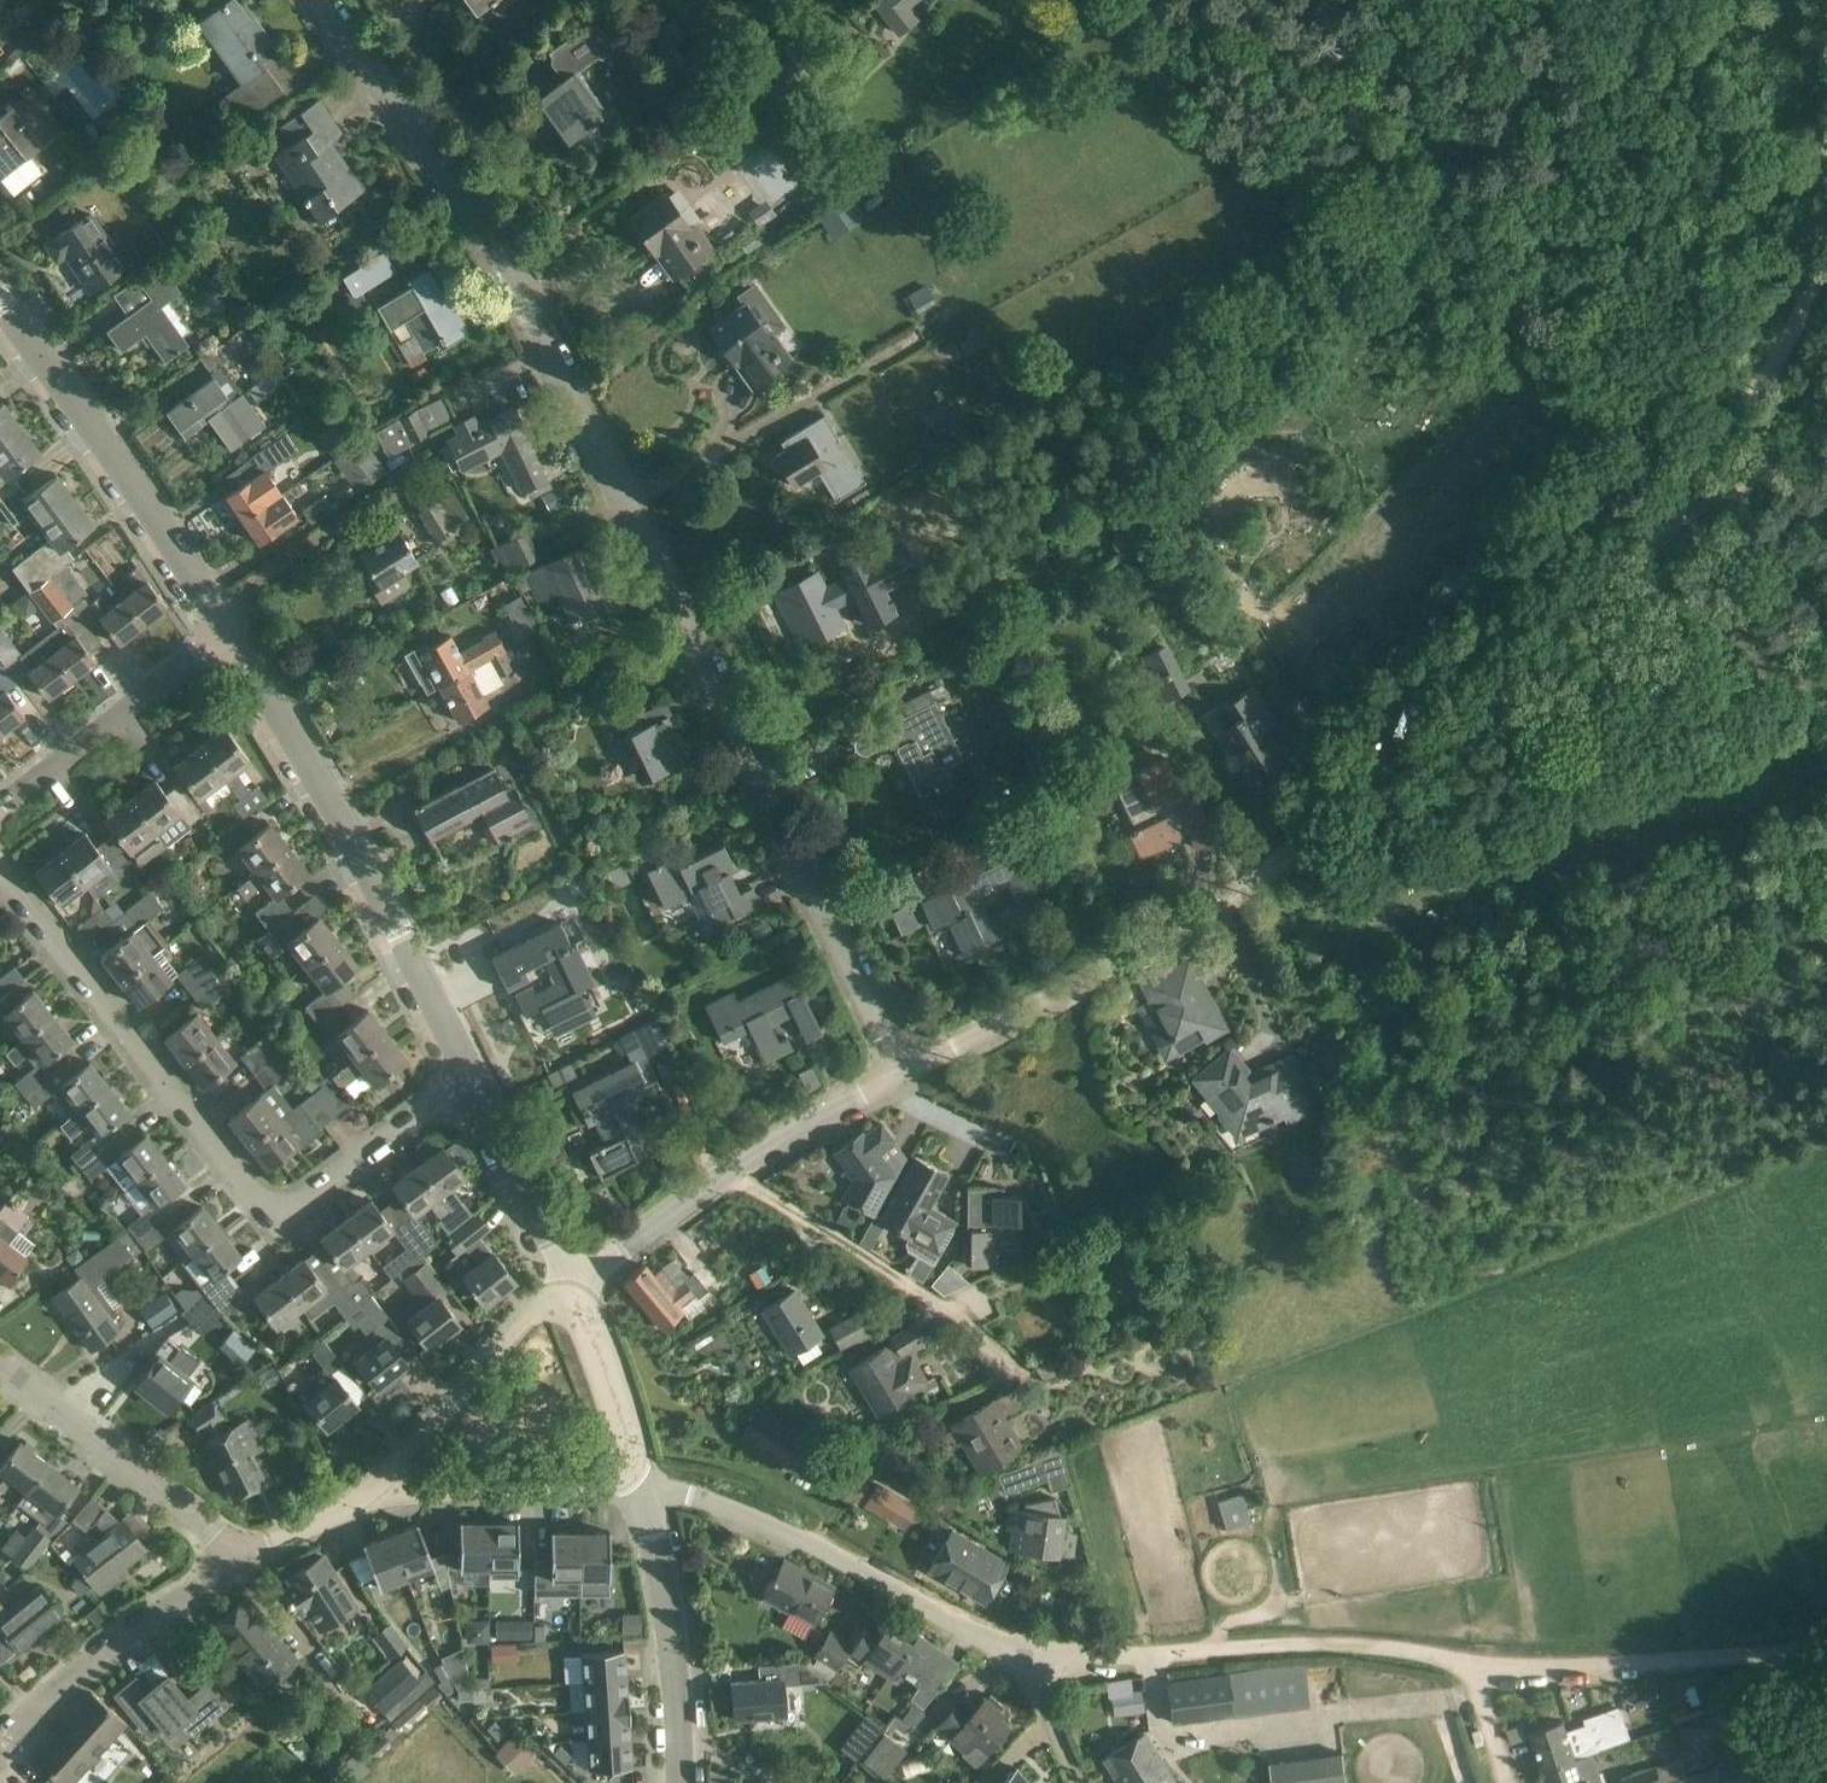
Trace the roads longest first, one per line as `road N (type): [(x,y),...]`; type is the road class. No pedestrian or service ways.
road 1 (residential): [(902,1074),(525,307),(317,0)]
road 2 (track): [(1225,903),(1550,637),(1682,506),(1793,323),(1826,225)]
road 3 (residential): [(474,1080),(280,1218),(0,862)]
road 4 (track): [(1213,1650),(1301,1644),(1535,1669),(1810,1653)]
road 5 (tertiary): [(474,1080),(332,801),(230,631)]
road 6 (residential): [(1022,1655),(753,1517),(637,1481)]
road 7 (tertiary): [(230,631),(0,300)]
road 8 (residential): [(575,1283),(769,1148),(902,1074)]
road 9 (residential): [(902,1074),(1225,903)]
road 10 (residential): [(243,1557),(0,1365)]
road 11 (unclassified): [(0,1741),(45,1696),(243,1557)]
road 12 (tertiary): [(680,1782),(675,1656),(637,1481)]
road 13 (residential): [(374,1498),(530,1316),(575,1283)]
road 14 (residential): [(0,812),(230,631)]
road 15 (unclassified): [(374,1498),(637,1481)]
road 16 (tertiary): [(575,1283),(474,1080)]
road 17 (tertiary): [(637,1481),(633,1445),(575,1283)]
road 18 (residential): [(1022,1655),(1213,1650)]
road 19 (track): [(1826,403),(1682,506)]
road 20 (unclassified): [(243,1557),(374,1498)]
road 21 (residential): [(1081,1782),(1022,1655)]
road 22 (track): [(1474,1662),(1504,1782)]

